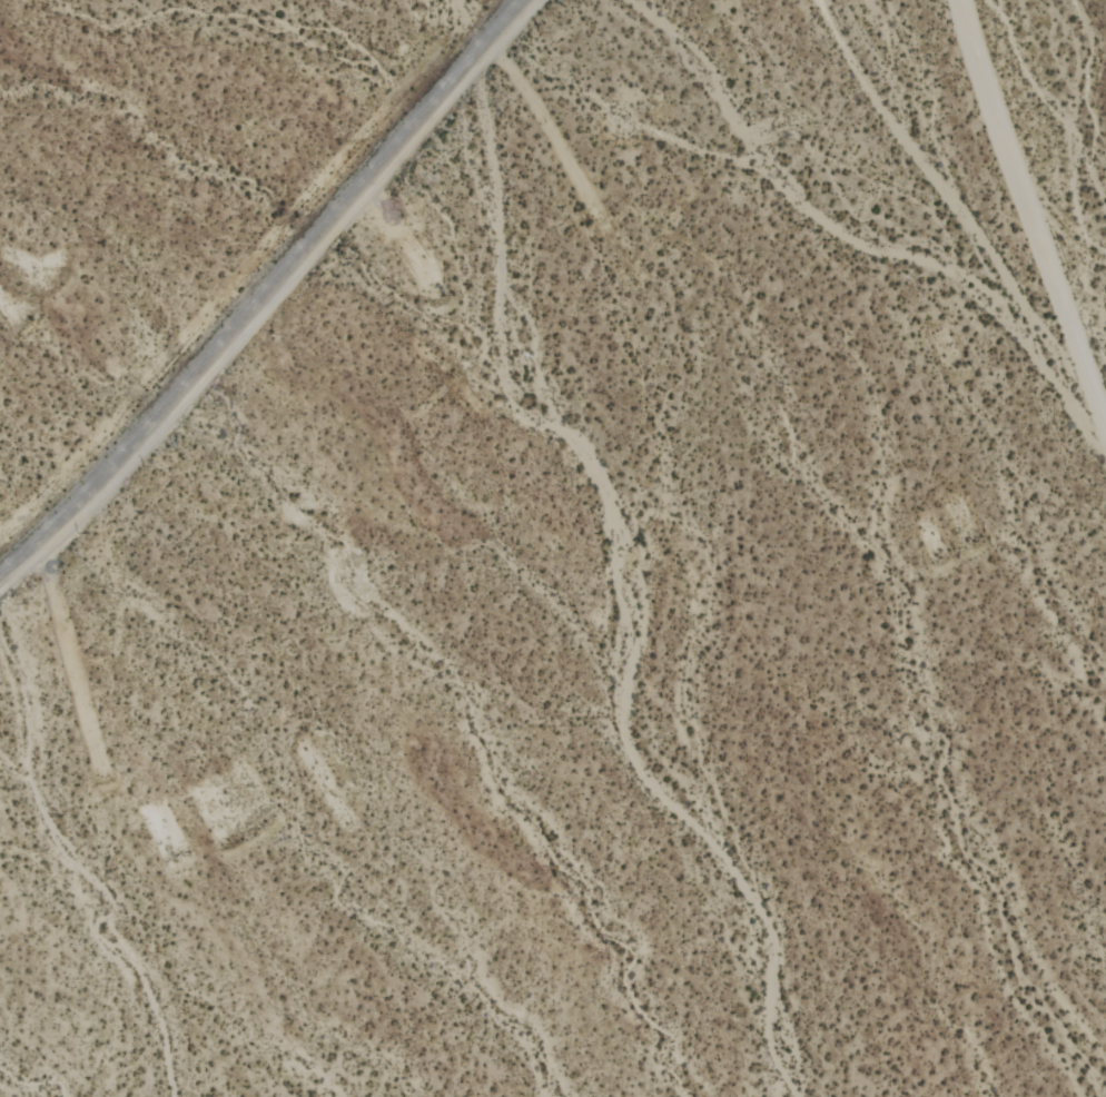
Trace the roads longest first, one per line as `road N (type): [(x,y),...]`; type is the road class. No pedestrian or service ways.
road 1 (track): [(0,589),(125,471),(538,0)]
road 2 (residential): [(1105,434),(959,0)]

